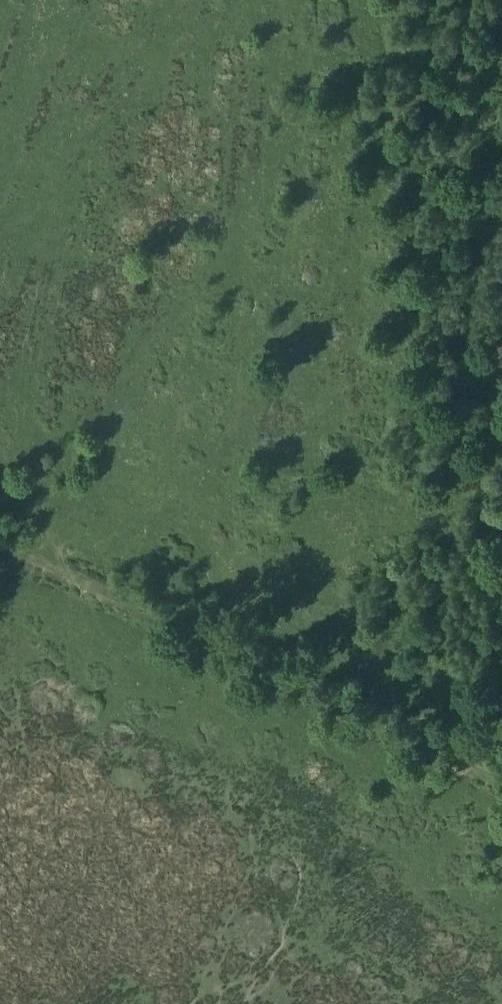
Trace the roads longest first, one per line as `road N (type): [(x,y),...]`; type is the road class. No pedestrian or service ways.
road 1 (track): [(501,782),(0,546)]

